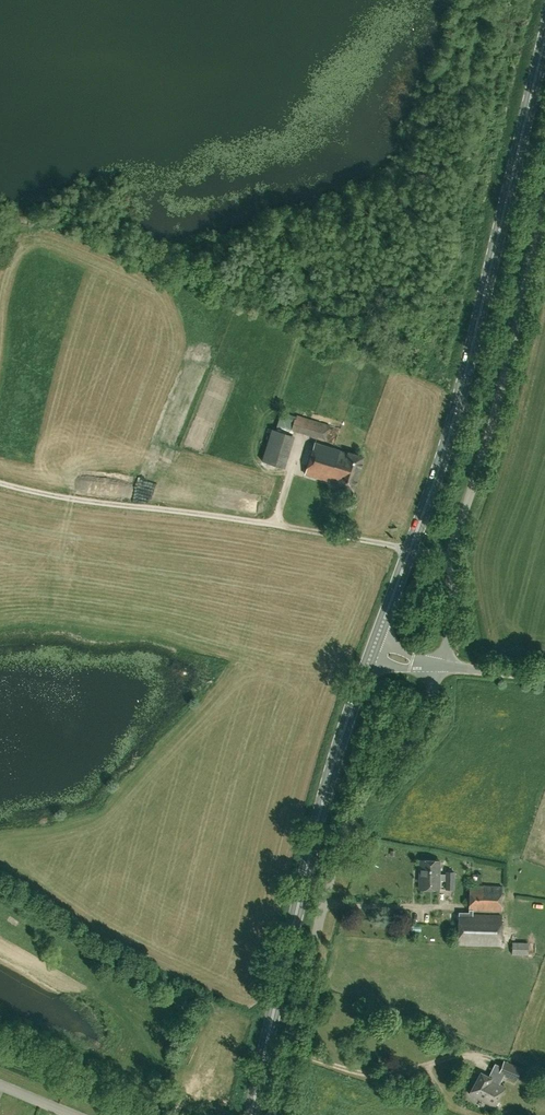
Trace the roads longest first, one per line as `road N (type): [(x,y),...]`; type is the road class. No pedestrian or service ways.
road 1 (primary): [(410,549),(448,439),(544,37)]
road 2 (unclassified): [(278,1114),(348,822),(415,738),(441,665)]
road 3 (primary): [(253,1114),(307,868),(370,659)]
road 4 (residential): [(410,549),(0,483)]
road 5 (unclassified): [(450,558),(544,202)]

